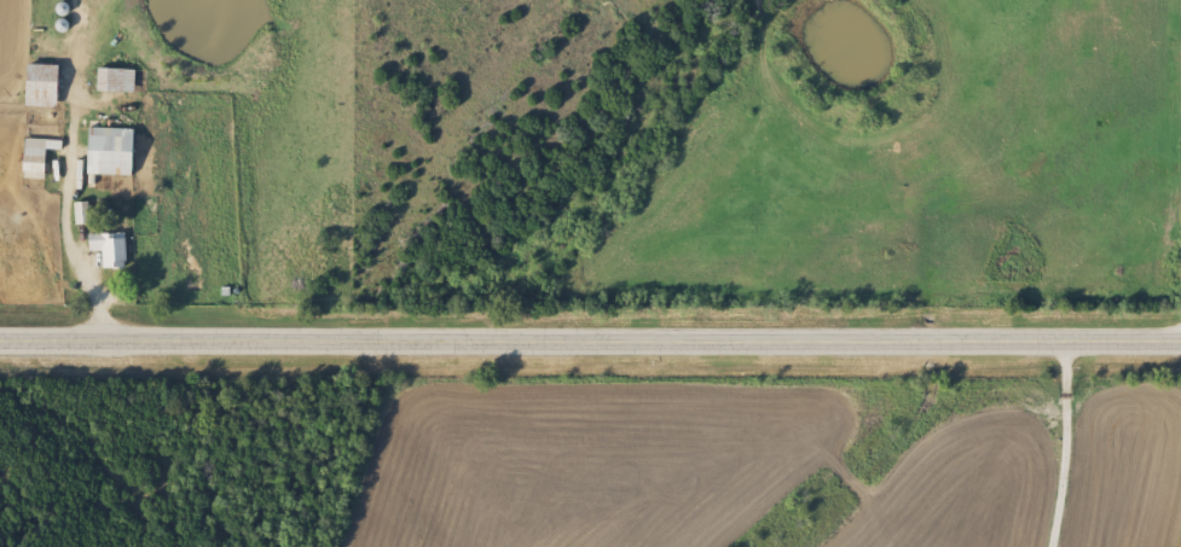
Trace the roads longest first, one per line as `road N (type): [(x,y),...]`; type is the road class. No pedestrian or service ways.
road 1 (secondary): [(1180,343),(0,340)]

